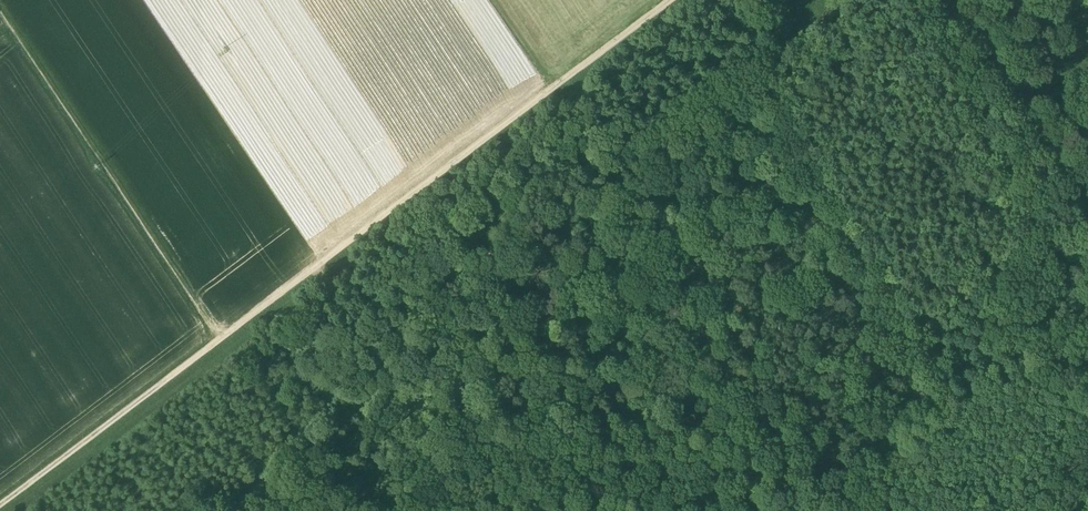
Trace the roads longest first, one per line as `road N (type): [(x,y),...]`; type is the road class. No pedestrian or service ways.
road 1 (track): [(671,0),(0,506)]
road 2 (track): [(222,339),(0,11)]
road 3 (track): [(960,0),(1087,189)]
road 4 (track): [(662,7),(686,32),(736,60),(768,60),(804,38)]

